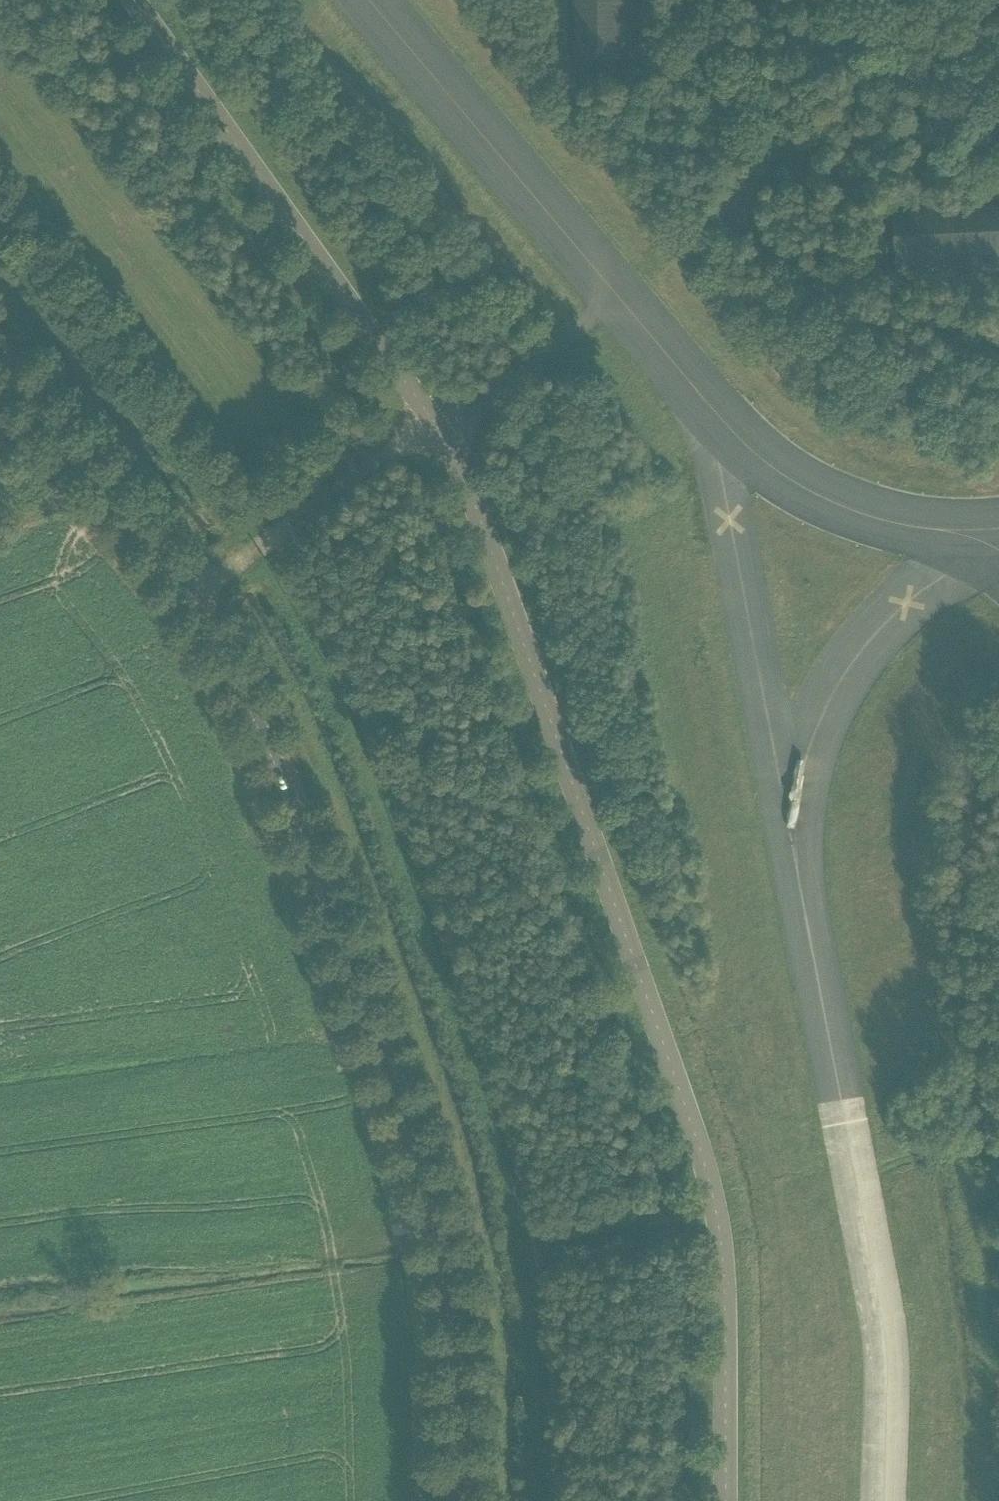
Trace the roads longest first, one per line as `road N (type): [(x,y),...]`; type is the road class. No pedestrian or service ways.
road 1 (unclassified): [(459,1500),(458,1366),(436,1221),(301,817),(252,703),(189,599),(0,354)]
road 2 (track): [(562,1500),(561,1390),(491,1054),(403,799),(269,541)]

